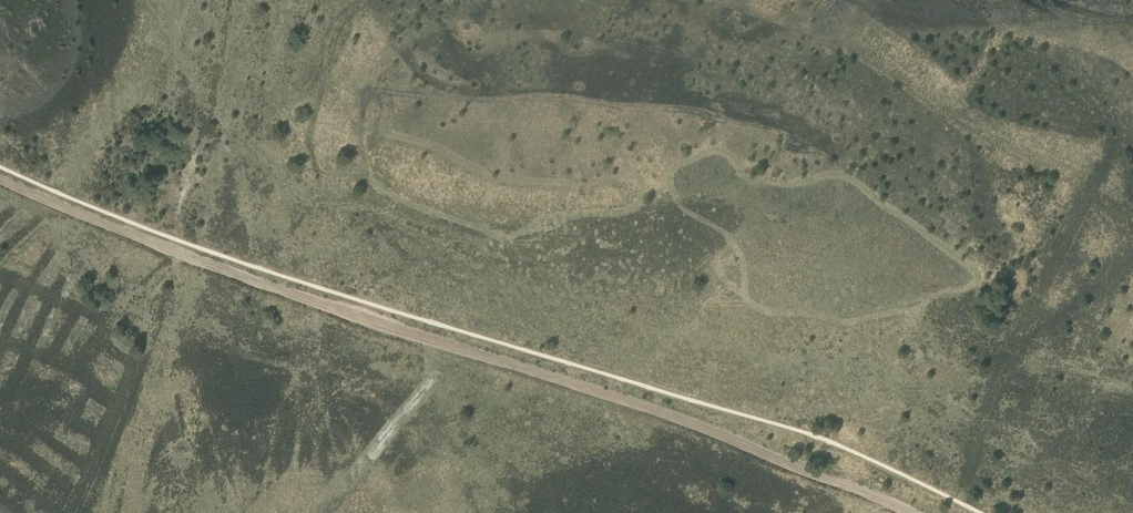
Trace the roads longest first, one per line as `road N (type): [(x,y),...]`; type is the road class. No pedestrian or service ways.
road 1 (track): [(910,512),(652,412),(308,302),(0,180)]

